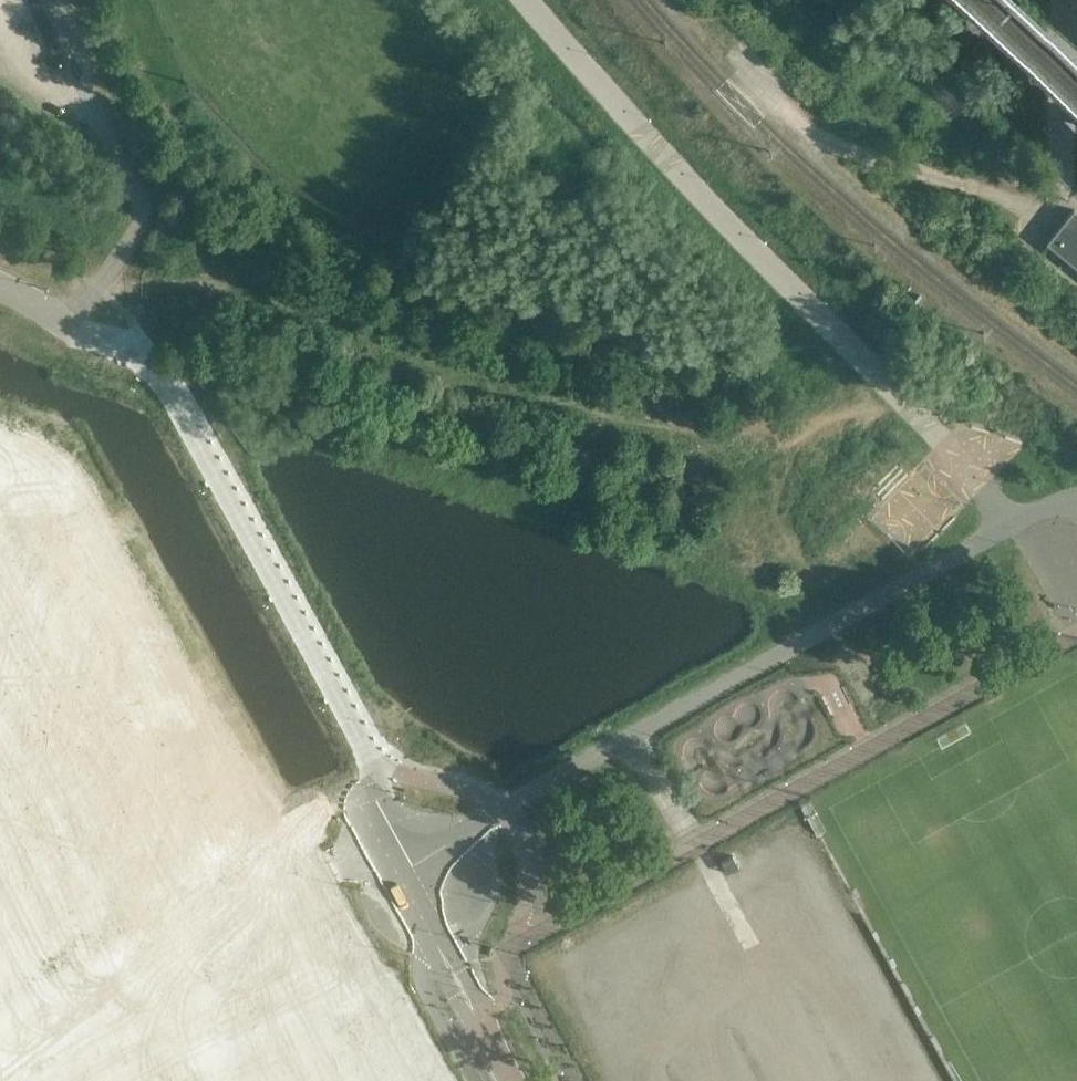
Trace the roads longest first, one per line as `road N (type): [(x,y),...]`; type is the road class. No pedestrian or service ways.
road 1 (track): [(92,300),(141,285),(220,283),(603,416),(687,429),(772,434),(902,401)]
road 2 (unclassified): [(427,932),(150,424),(69,326),(0,287)]

